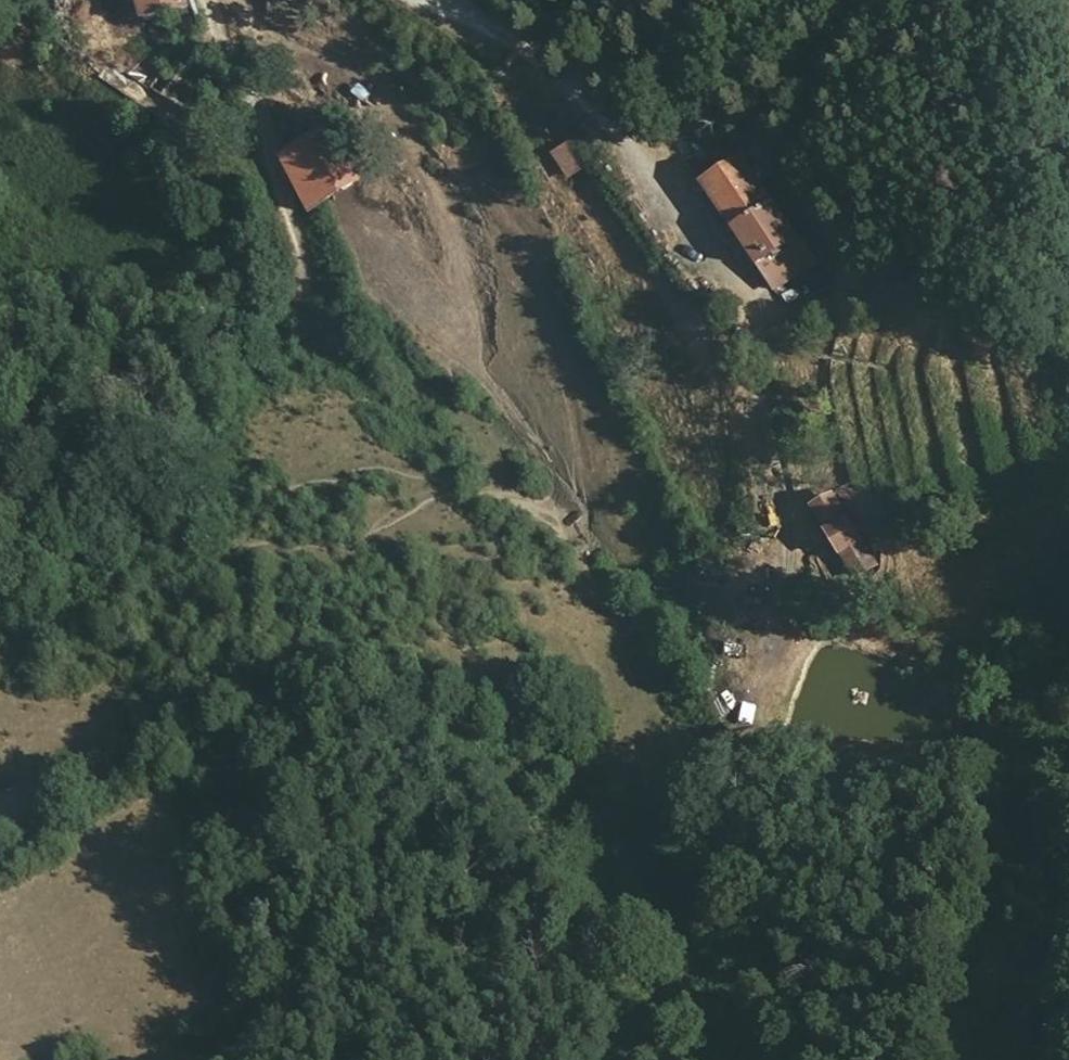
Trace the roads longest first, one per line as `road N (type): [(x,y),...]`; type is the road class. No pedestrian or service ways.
road 1 (track): [(457,0),(624,125),(703,235),(733,287),(752,349),(789,546)]

